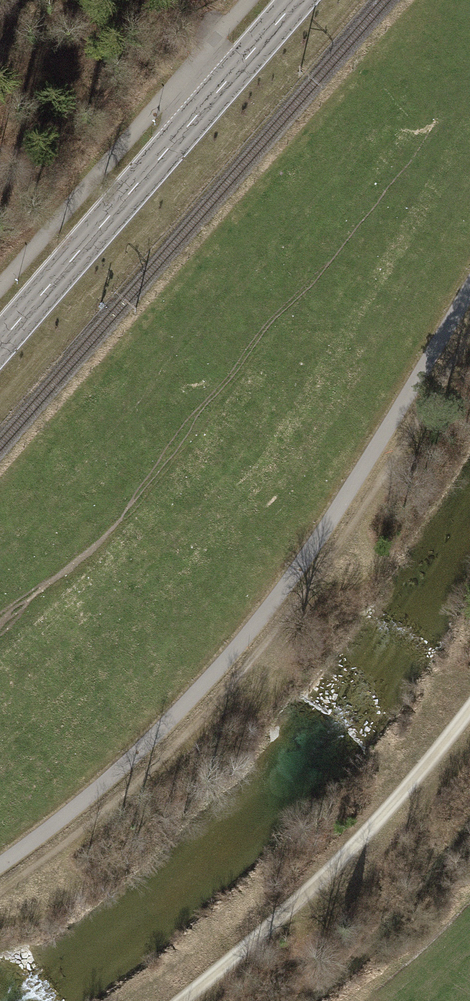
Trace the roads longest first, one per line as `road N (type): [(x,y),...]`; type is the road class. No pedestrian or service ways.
road 1 (track): [(0,868),(132,764),(282,599),(469,292)]
road 2 (primary): [(296,0),(0,342)]
road 3 (track): [(469,713),(317,887),(182,1000)]

